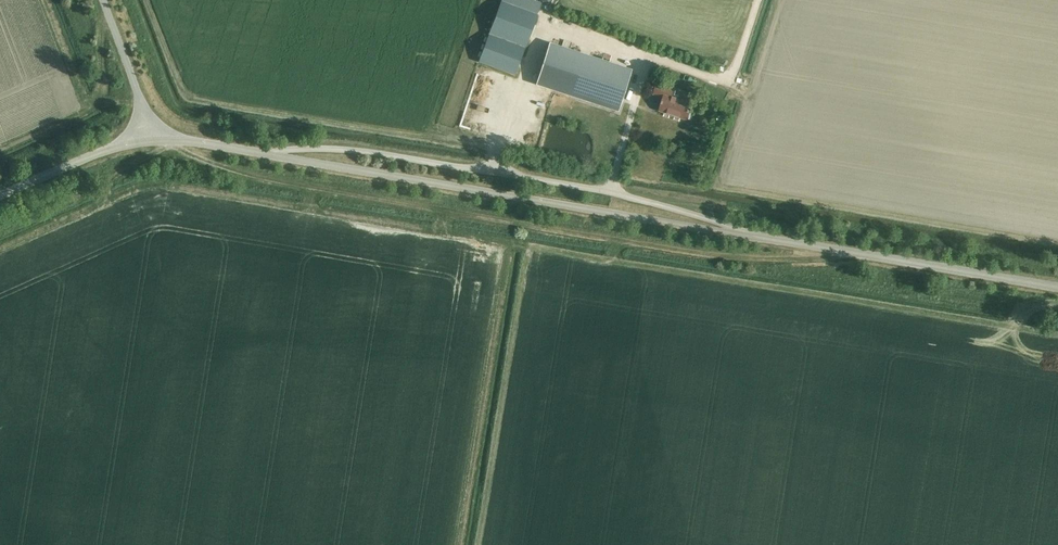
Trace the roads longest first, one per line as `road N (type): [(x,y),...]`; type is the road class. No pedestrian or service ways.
road 1 (track): [(176,139),(231,174),(452,216),(699,256),(848,252)]
road 2 (residential): [(746,236),(612,192),(495,170),(369,151),(258,153)]
road 3 (unclassified): [(746,236),(258,153)]
road 4 (unclassified): [(1057,288),(746,236)]
road 5 (unclassified): [(0,196),(115,147)]

